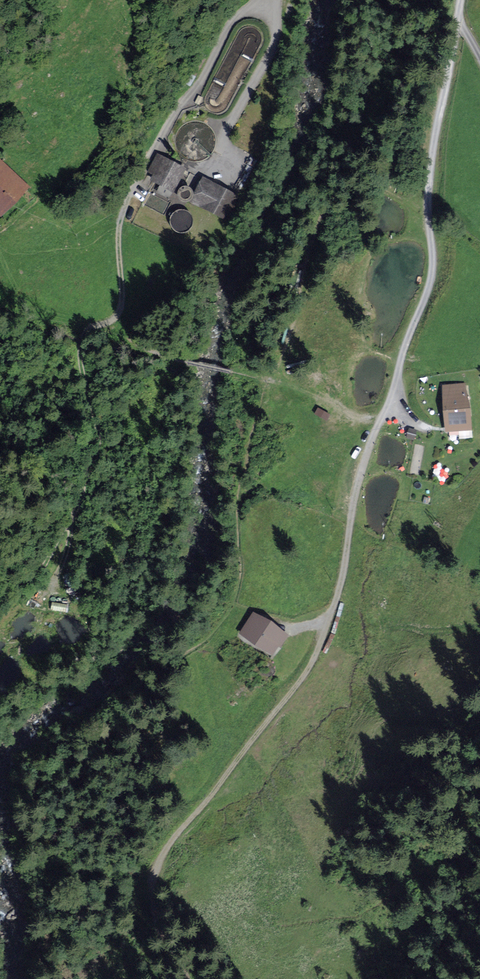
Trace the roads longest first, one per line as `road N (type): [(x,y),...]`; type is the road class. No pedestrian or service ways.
road 1 (track): [(395,386),(364,465),(338,593),(309,667),(169,843)]
road 2 (track): [(395,386),(432,278),(431,160),(460,0)]
road 3 (unclassified): [(129,193),(234,18),(262,0)]
road 4 (track): [(87,328),(119,311),(118,235),(129,193)]
road 5 (track): [(185,978),(153,905),(156,867),(169,843)]

